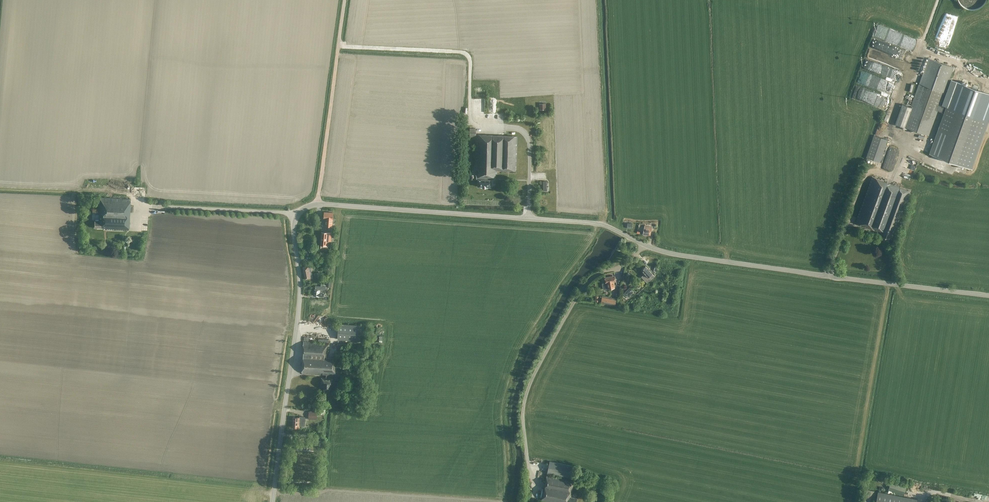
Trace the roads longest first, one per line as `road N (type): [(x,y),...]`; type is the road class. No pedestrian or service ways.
road 1 (unclassified): [(988,296),(665,253),(587,223),(324,204),(295,216)]
road 2 (unclassified): [(272,501),(295,340),(295,216)]

